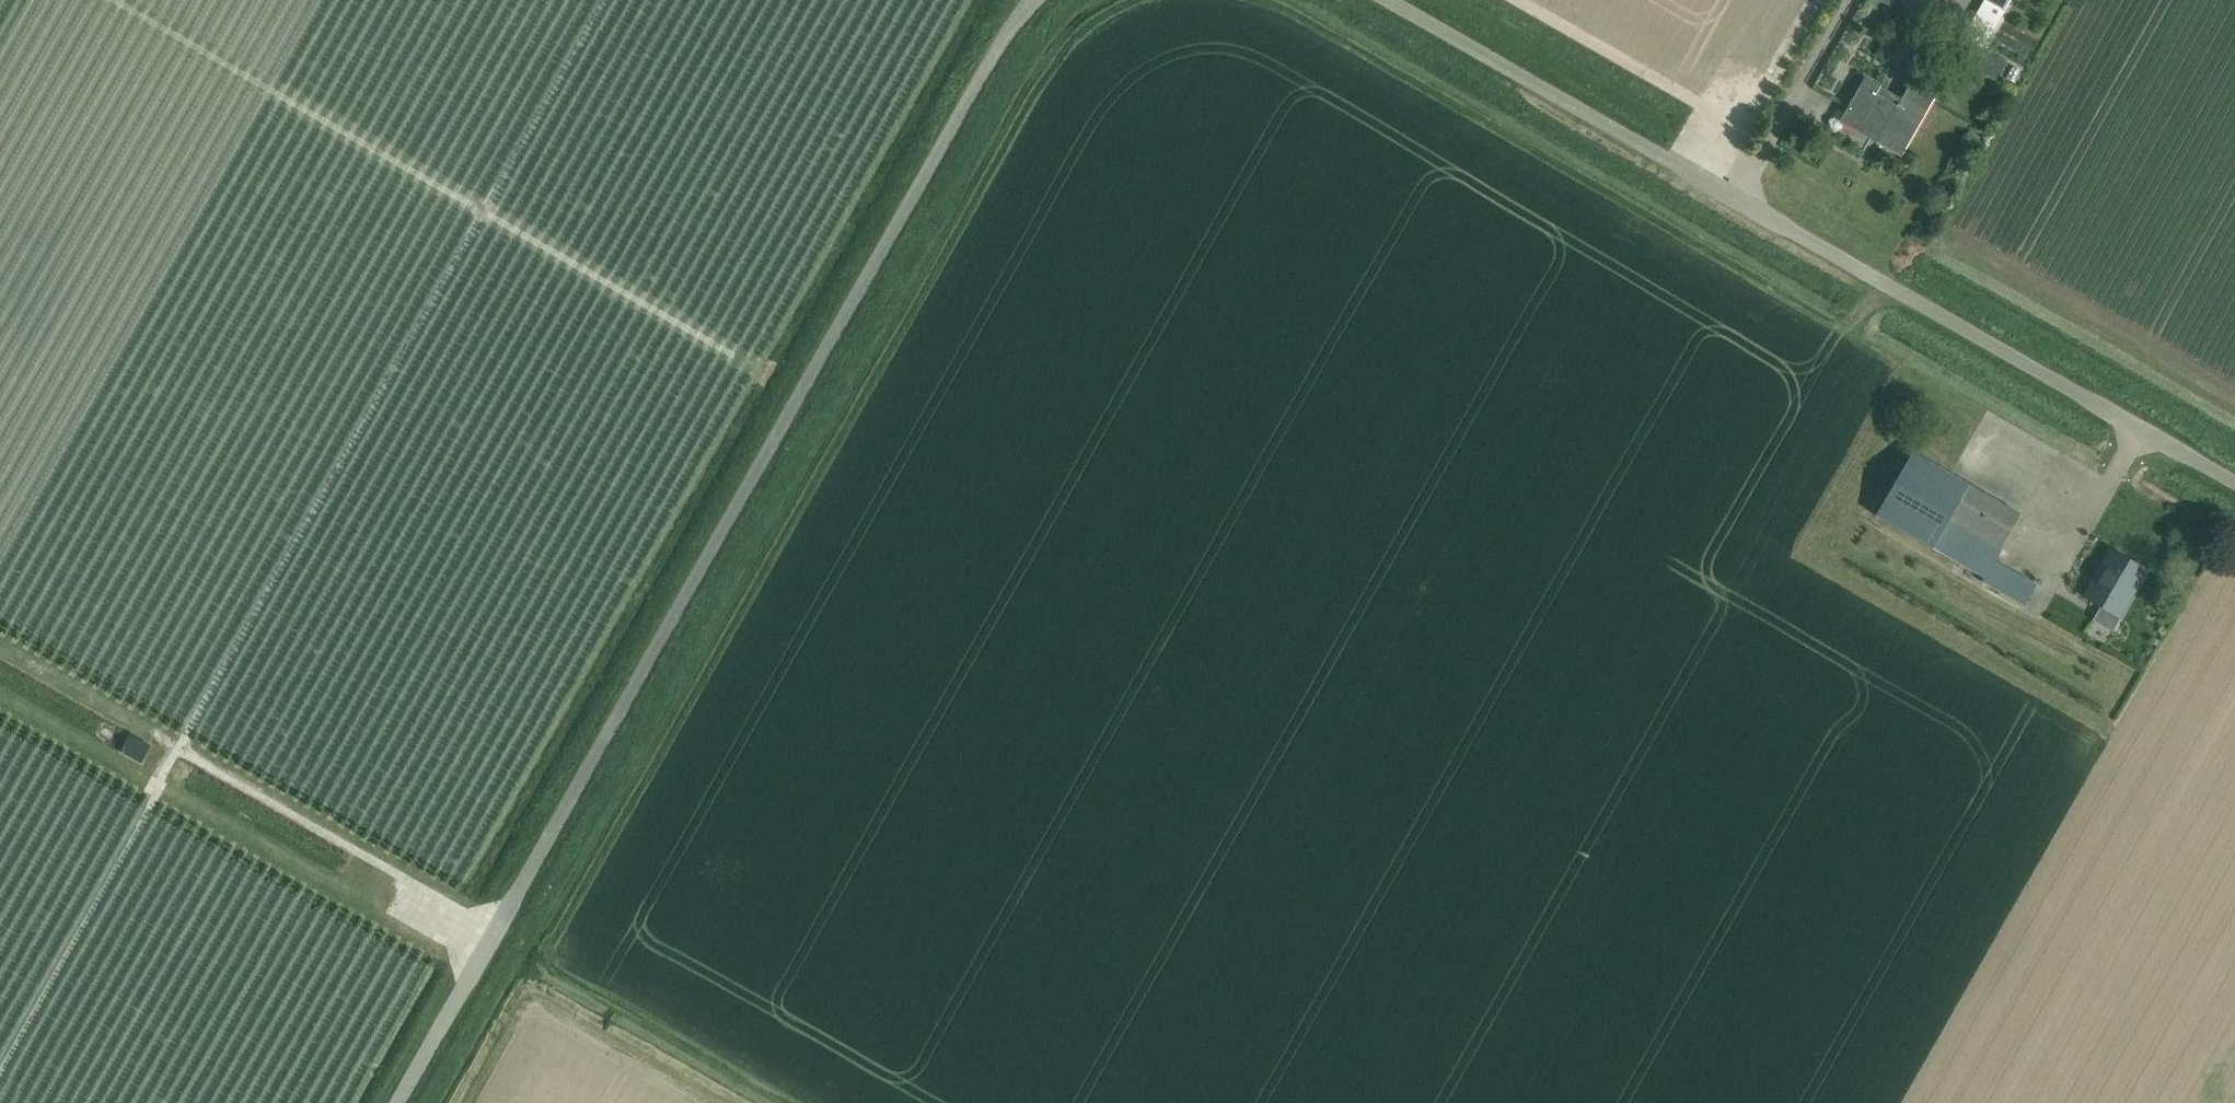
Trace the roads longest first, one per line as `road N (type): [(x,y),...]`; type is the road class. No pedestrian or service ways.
road 1 (unclassified): [(401,1102),(1008,40),(1043,0)]
road 2 (unclassified): [(1382,0),(2234,487)]

